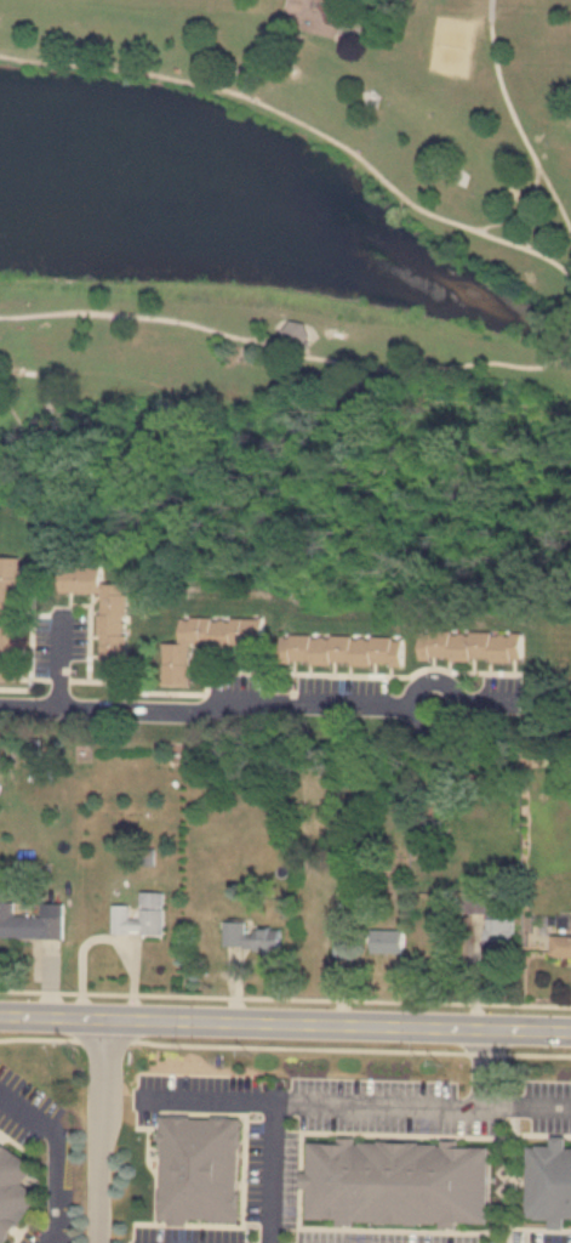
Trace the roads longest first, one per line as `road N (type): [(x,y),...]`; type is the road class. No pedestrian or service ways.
road 1 (tertiary): [(570,1030),(0,1015)]
road 2 (residential): [(0,707),(524,704)]
road 3 (residential): [(97,1017),(93,1242)]

